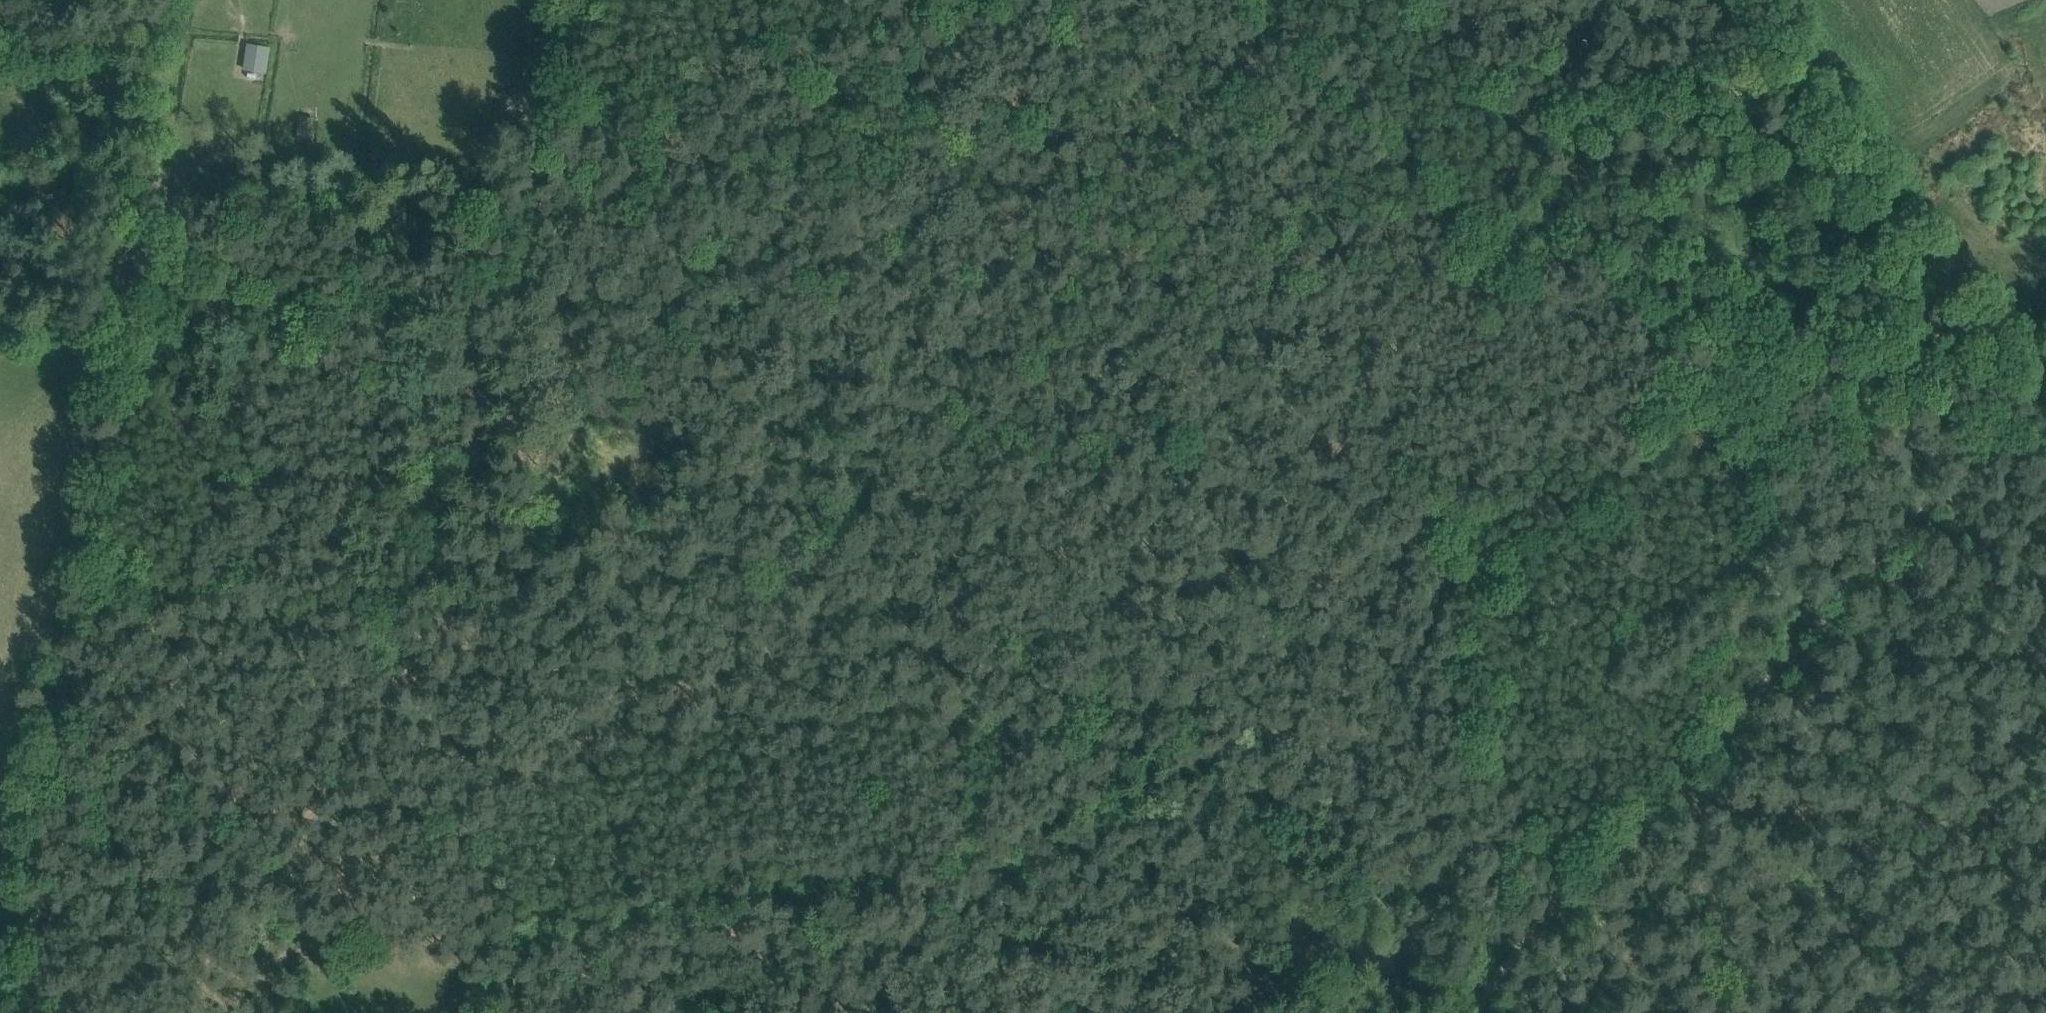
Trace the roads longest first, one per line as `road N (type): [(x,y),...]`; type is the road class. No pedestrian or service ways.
road 1 (track): [(2045,371),(1553,908)]
road 2 (track): [(1666,784),(1858,809),(2045,817)]
road 3 (track): [(1553,908),(1488,1012)]

